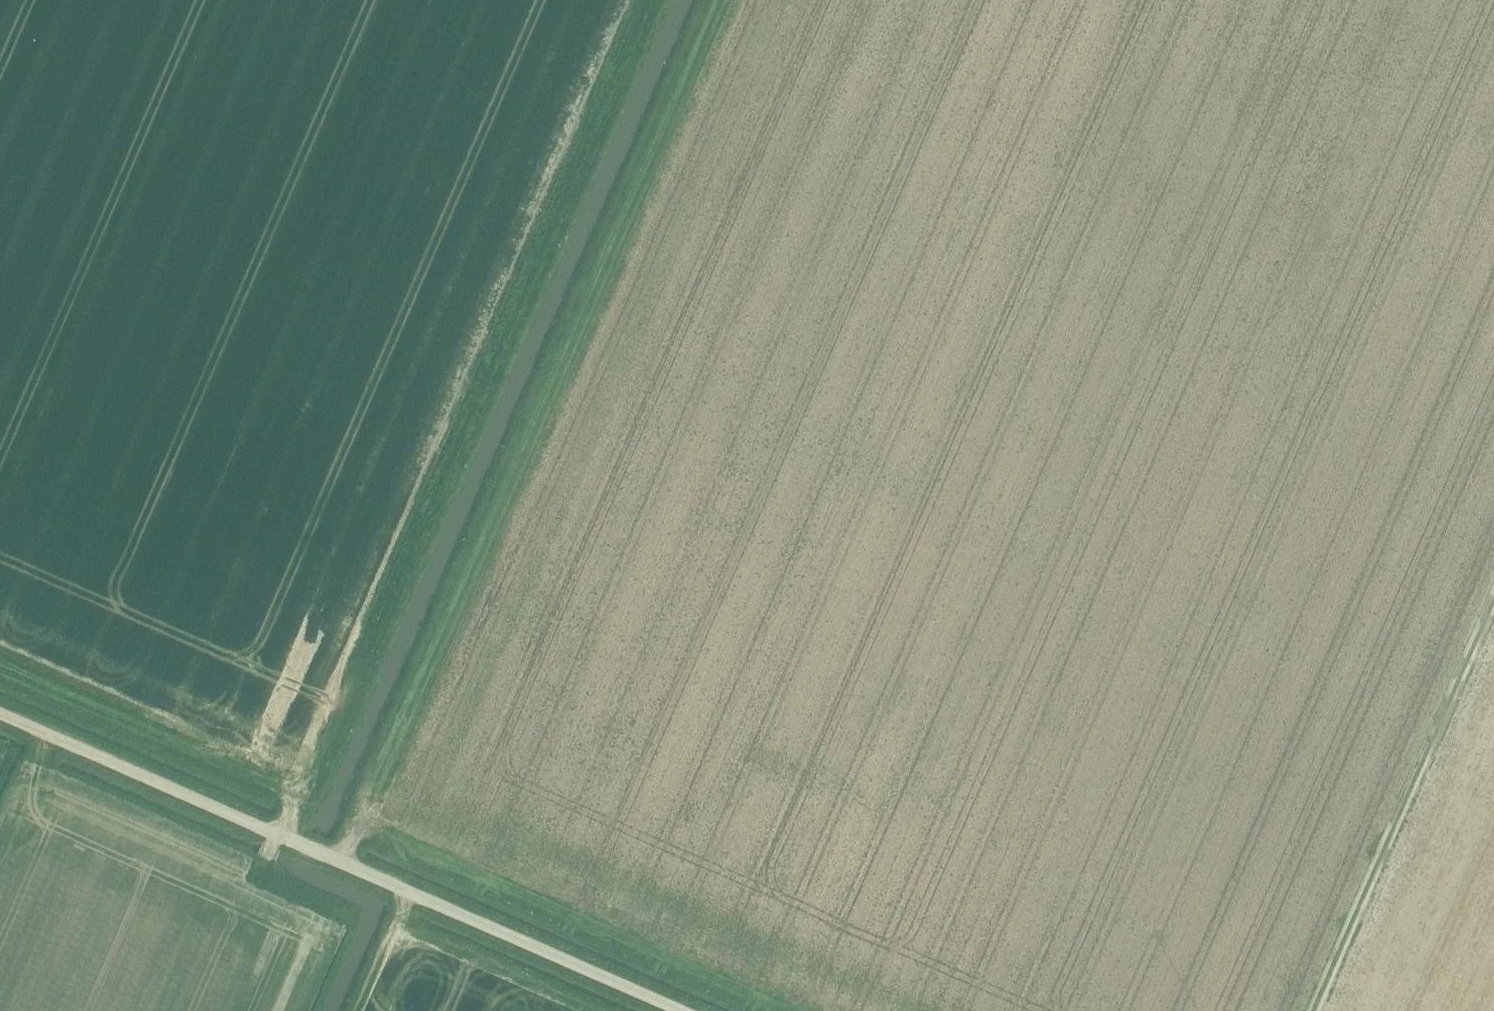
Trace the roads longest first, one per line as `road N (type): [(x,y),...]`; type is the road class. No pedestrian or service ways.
road 1 (unclassified): [(678,1010),(0,715)]

